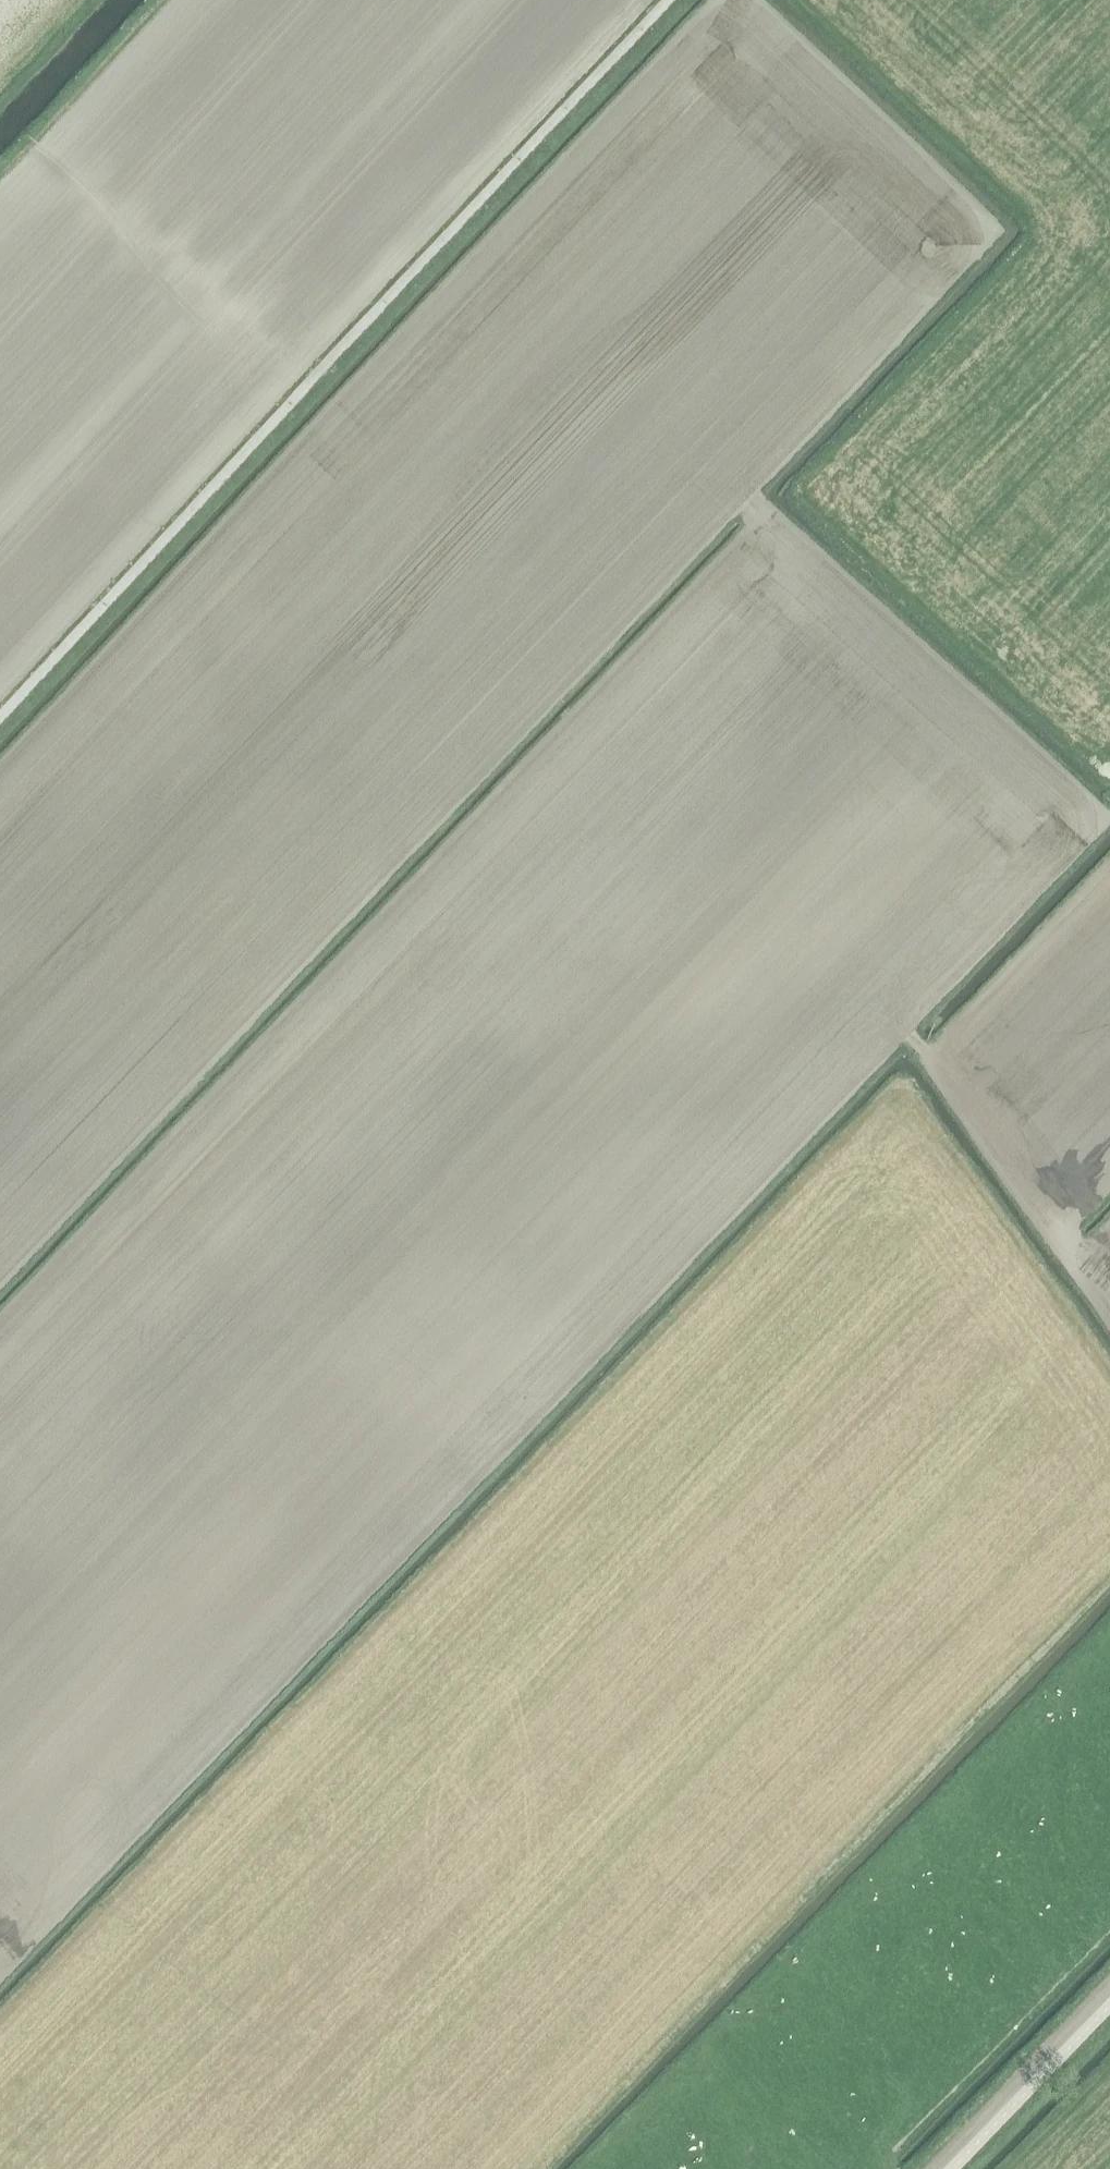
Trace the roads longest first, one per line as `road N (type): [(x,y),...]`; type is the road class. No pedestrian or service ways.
road 1 (track): [(933,2168),(1109,1984)]

